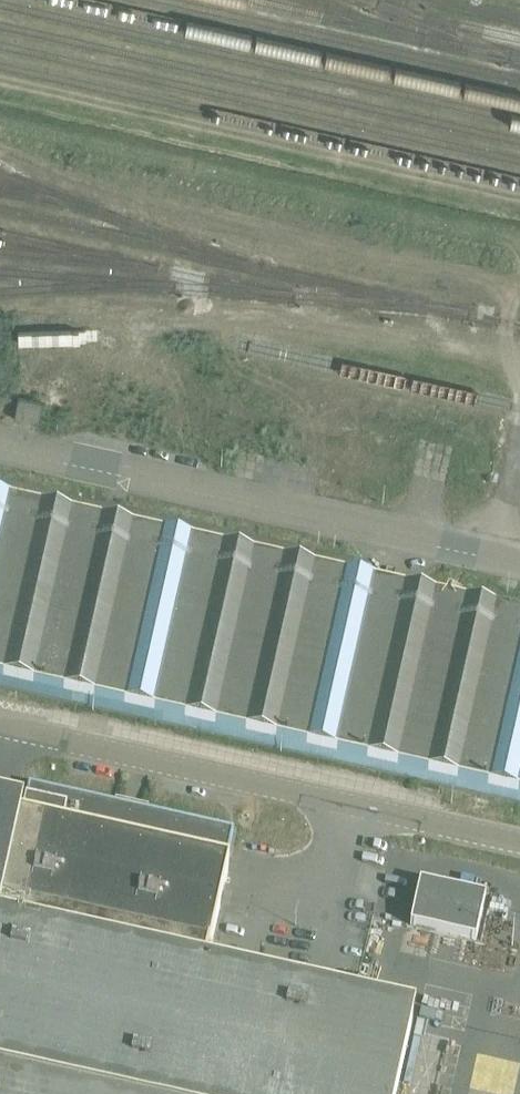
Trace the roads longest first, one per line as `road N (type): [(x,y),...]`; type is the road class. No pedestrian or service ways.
road 1 (unclassified): [(519,844),(0,722)]
road 2 (unclassified): [(0,443),(519,556)]

